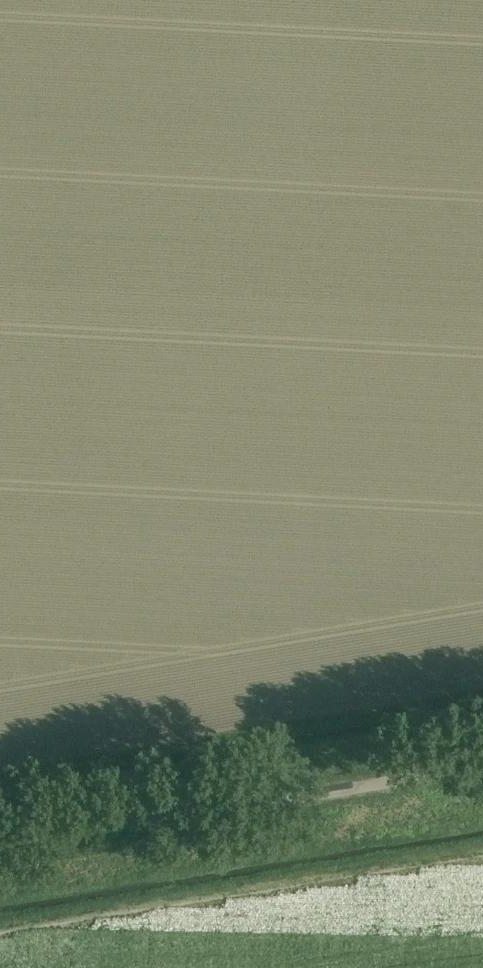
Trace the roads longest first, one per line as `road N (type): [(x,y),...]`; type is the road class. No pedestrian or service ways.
road 1 (unclassified): [(0,849),(482,764)]

